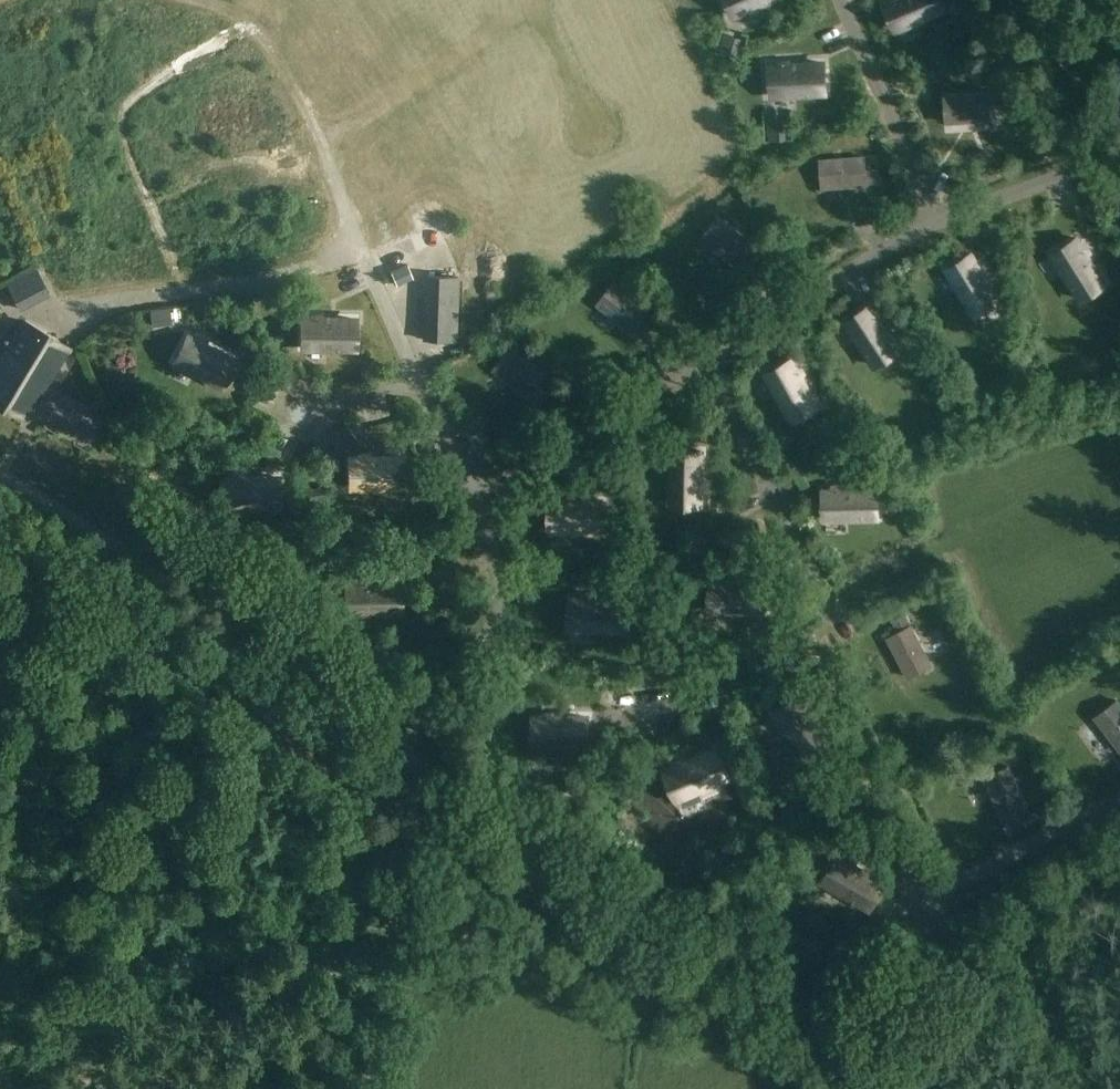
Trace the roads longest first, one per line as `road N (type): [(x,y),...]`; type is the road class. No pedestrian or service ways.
road 1 (tertiary): [(827,1088),(0,528)]
road 2 (track): [(303,888),(246,937),(71,1033),(3,1088)]
road 3 (track): [(375,782),(303,888)]

